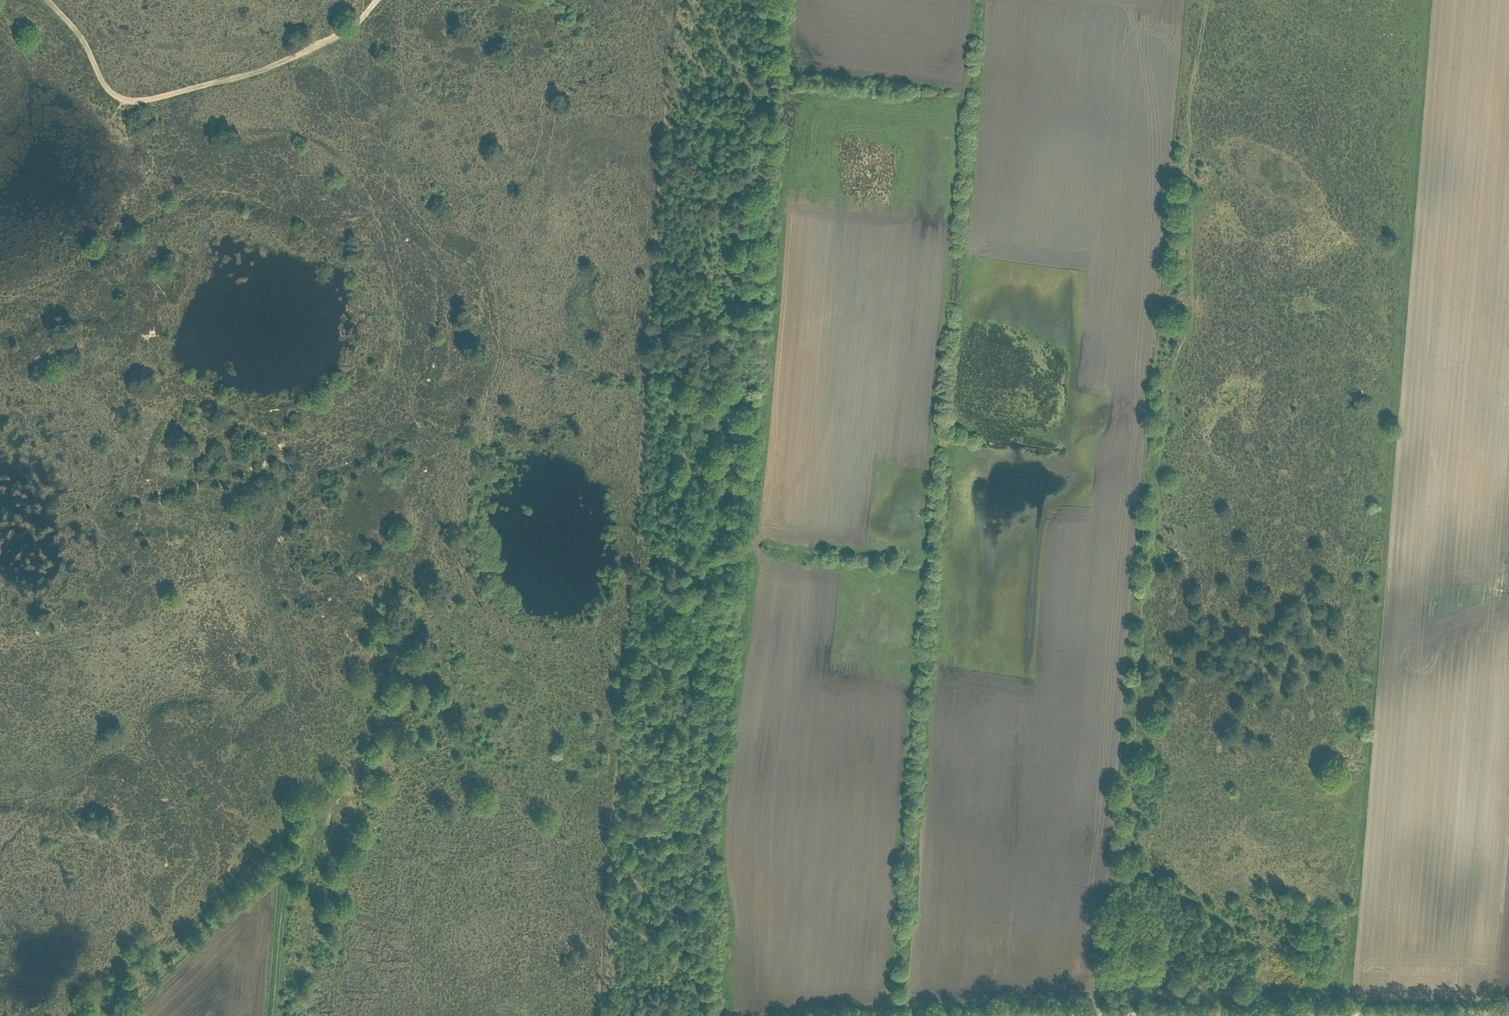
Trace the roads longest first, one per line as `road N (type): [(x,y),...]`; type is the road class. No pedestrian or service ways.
road 1 (track): [(648,391),(639,434),(596,1015)]
road 2 (track): [(50,0),(85,42),(102,81),(134,101),(259,69),(356,23),(377,0)]
road 3 (track): [(499,351),(755,411)]
road 4 (track): [(1362,1015),(1132,1015)]
road 5 (track): [(1508,1015),(1362,1015)]
road 6 (track): [(626,649),(658,676),(678,672),(735,688)]

